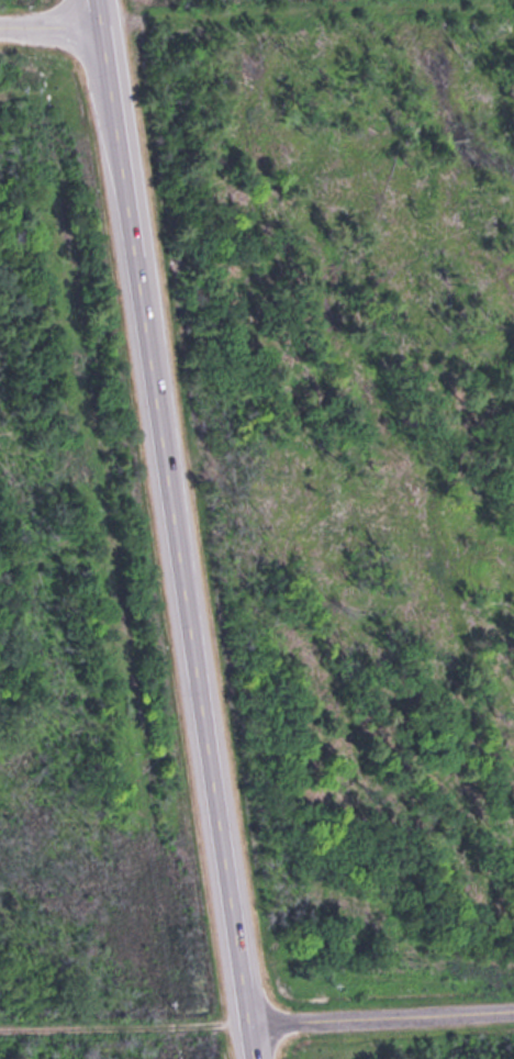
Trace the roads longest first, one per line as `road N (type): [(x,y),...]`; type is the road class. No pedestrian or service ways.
road 1 (primary): [(255,1058),(105,30)]
road 2 (residential): [(513,1005),(249,1021)]
road 3 (track): [(0,1005),(249,1021)]

